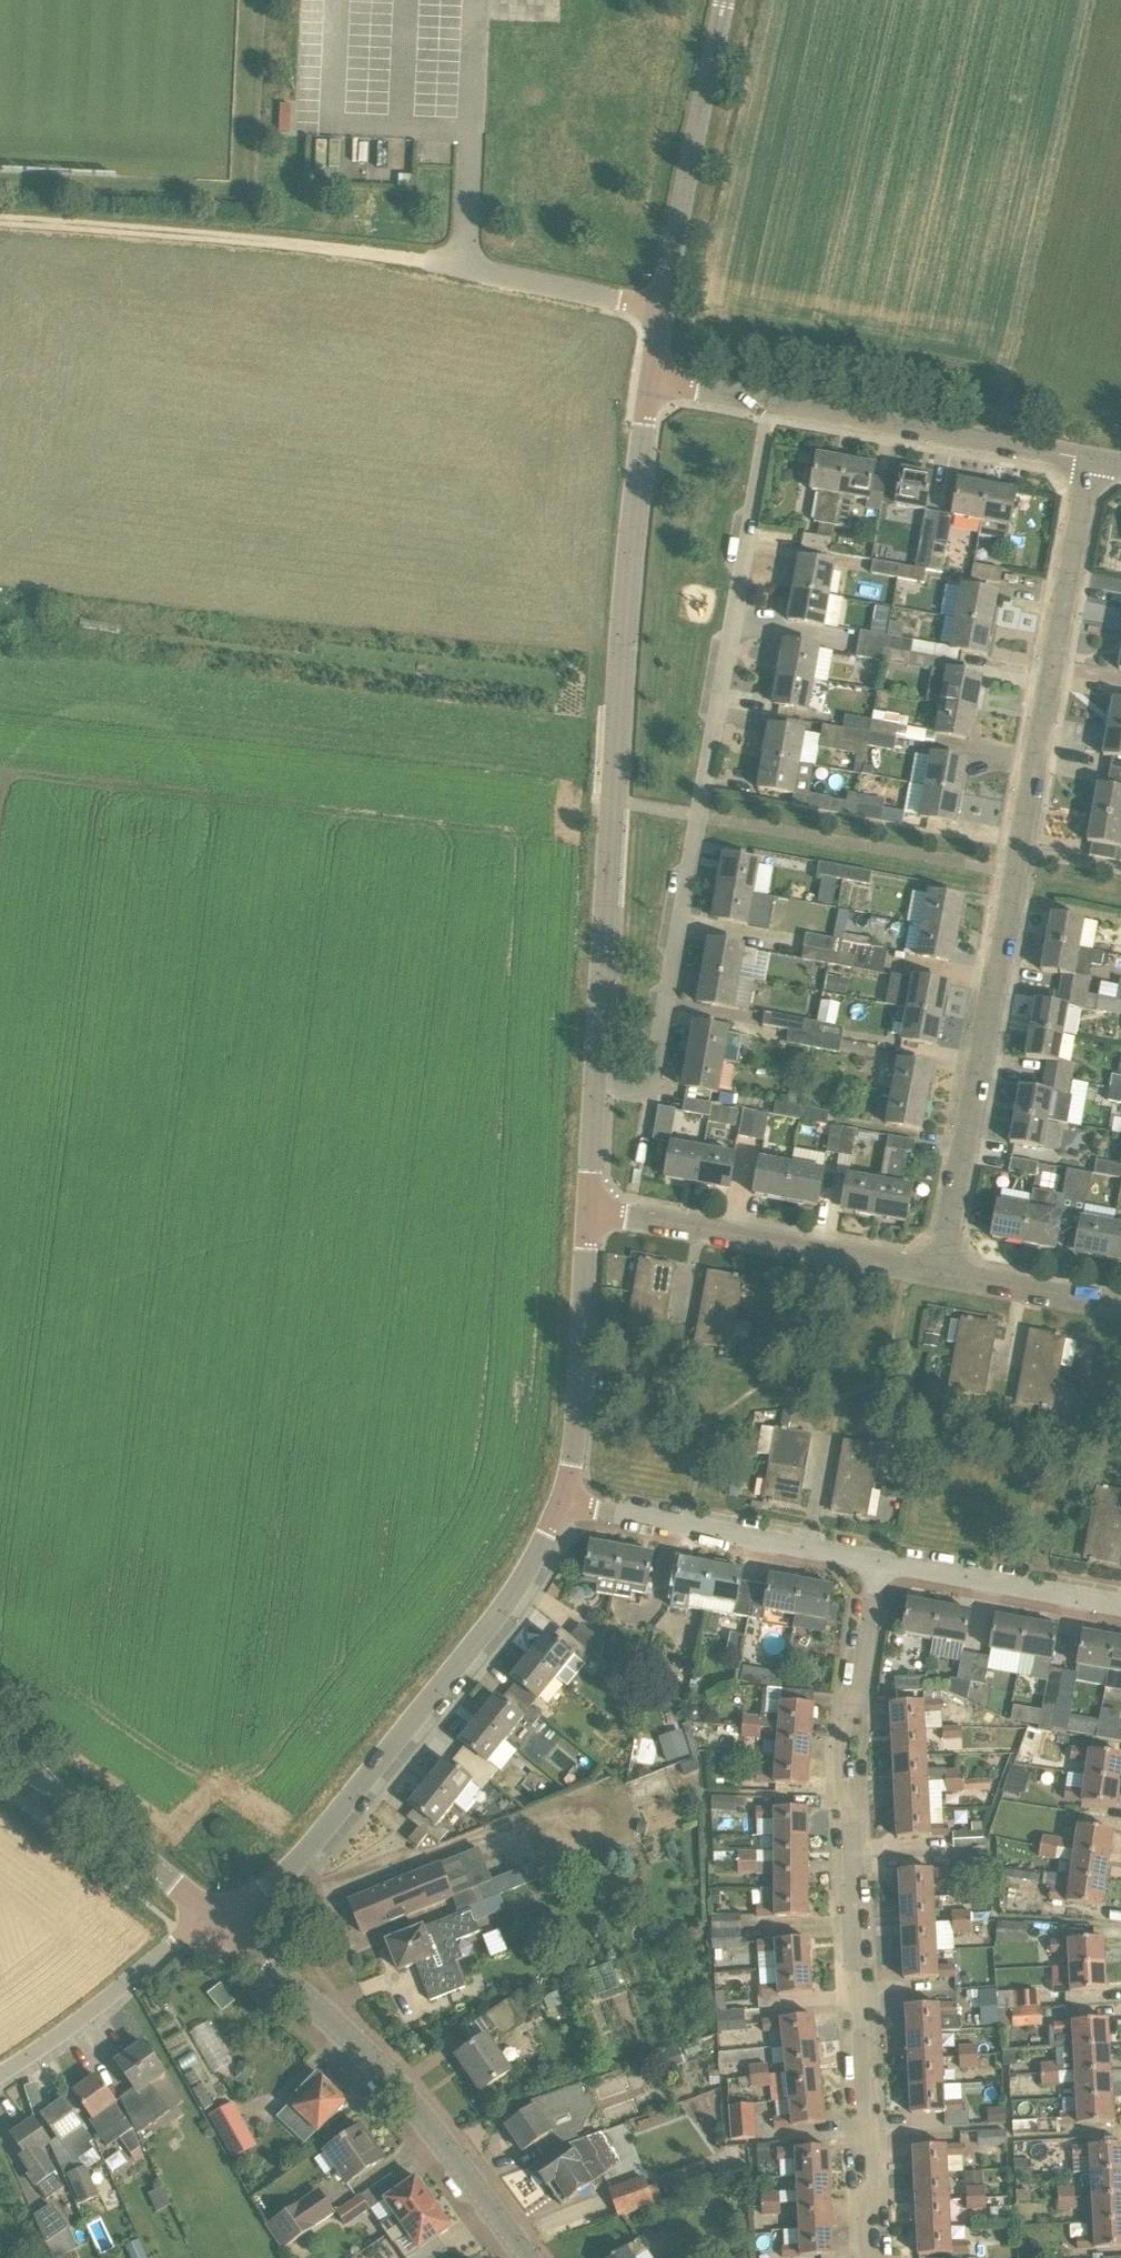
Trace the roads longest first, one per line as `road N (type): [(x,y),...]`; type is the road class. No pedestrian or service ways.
road 1 (residential): [(942,1274),(1091,458)]
road 2 (residential): [(597,1086),(653,1092),(772,403)]
road 3 (tertiary): [(597,1086),(635,506),(652,379)]
road 4 (residential): [(868,2257),(863,2208),(875,2184),(840,1733),(858,1688),(882,1564)]
road 5 (tertiary): [(218,1918),(277,1880),(520,1589),(565,1506)]
road 6 (tertiary): [(527,2257),(423,2113),(218,1918)]
road 7 (track): [(425,262),(0,221)]
road 8 (residential): [(942,1274),(590,1210)]
road 9 (residential): [(1091,458),(772,403)]
road 10 (residential): [(882,1564),(565,1506)]
road 11 (tertiary): [(663,308),(725,0)]
road 12 (tertiary): [(565,1506),(590,1210)]
road 13 (tertiary): [(218,1918),(0,1746)]
road 14 (residential): [(0,2074),(218,1918)]
road 15 (unclassified): [(663,308),(425,262)]
road 16 (residential): [(1120,1608),(882,1564)]
road 17 (residential): [(1120,1306),(942,1274)]
road 18 (tertiary): [(590,1210),(597,1086)]
road 19 (residential): [(772,403),(652,379)]

